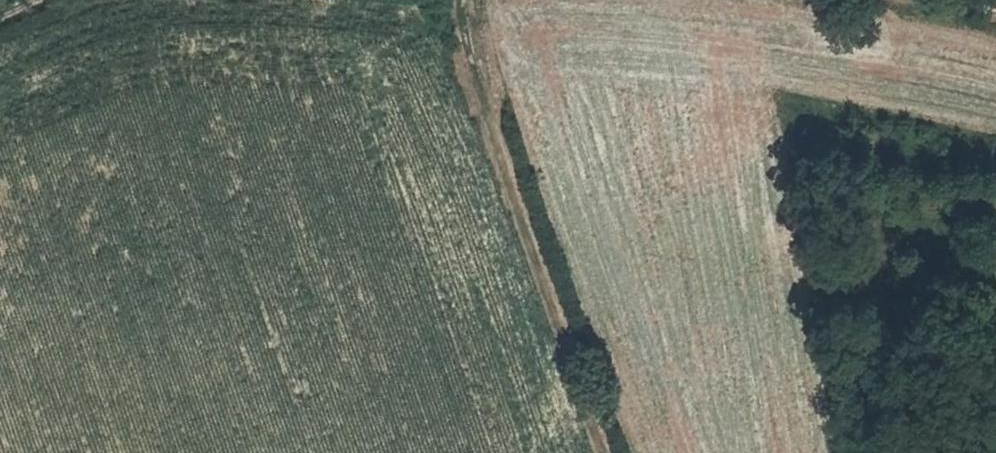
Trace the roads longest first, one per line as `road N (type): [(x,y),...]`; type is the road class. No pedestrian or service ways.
road 1 (track): [(607,452),(457,29),(457,0)]

